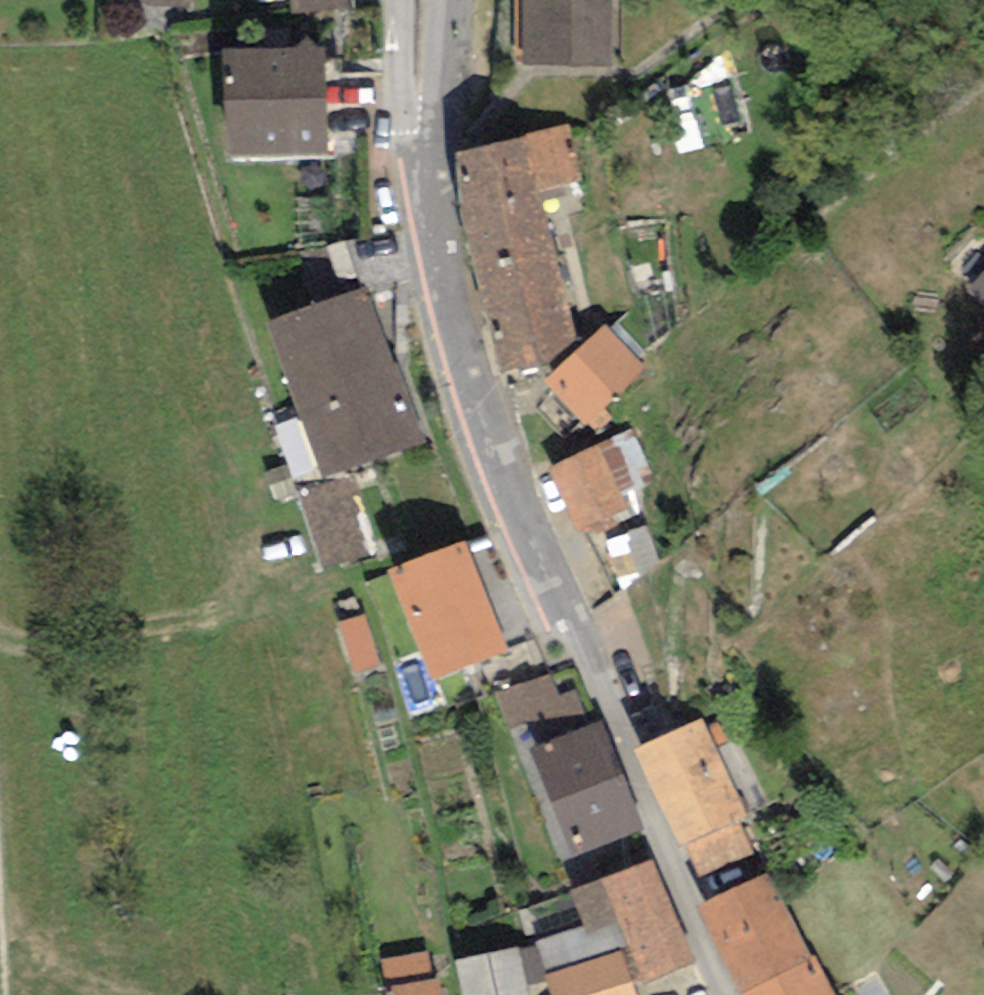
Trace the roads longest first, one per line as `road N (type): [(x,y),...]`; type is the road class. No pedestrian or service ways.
road 1 (tertiary): [(733,994),(522,498),(471,365),(439,241)]
road 2 (residential): [(439,241),(397,119),(398,0)]
road 3 (tertiary): [(439,241),(445,0)]

